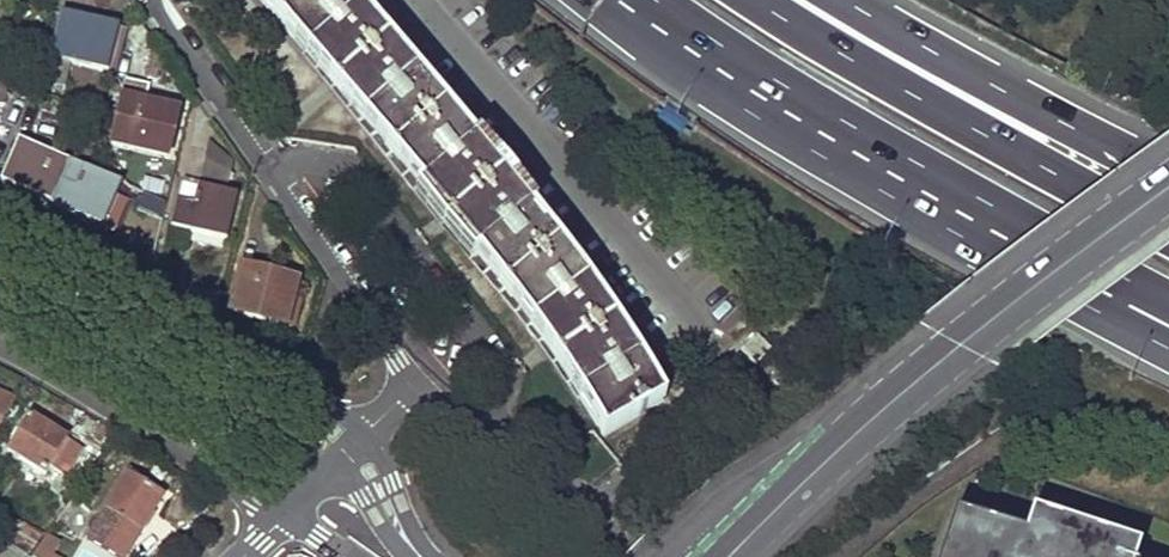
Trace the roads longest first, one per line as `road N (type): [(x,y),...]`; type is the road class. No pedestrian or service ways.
road 1 (motorway): [(638,0),(745,80),(899,175),(1168,324)]
road 2 (residential): [(414,385),(155,0)]
road 3 (motorway): [(1168,233),(837,51),(770,0)]
road 4 (residential): [(0,235),(348,445)]
road 5 (motorway): [(1168,174),(843,0)]
road 6 (residential): [(0,341),(283,513)]
road 7 (secondary): [(955,350),(854,419),(708,556)]
road 8 (secondary): [(746,556),(955,350)]
road 9 (secondary): [(955,350),(1168,193)]
road 10 (residential): [(625,543),(414,385)]
road 11 (unclassified): [(348,445),(425,556)]

